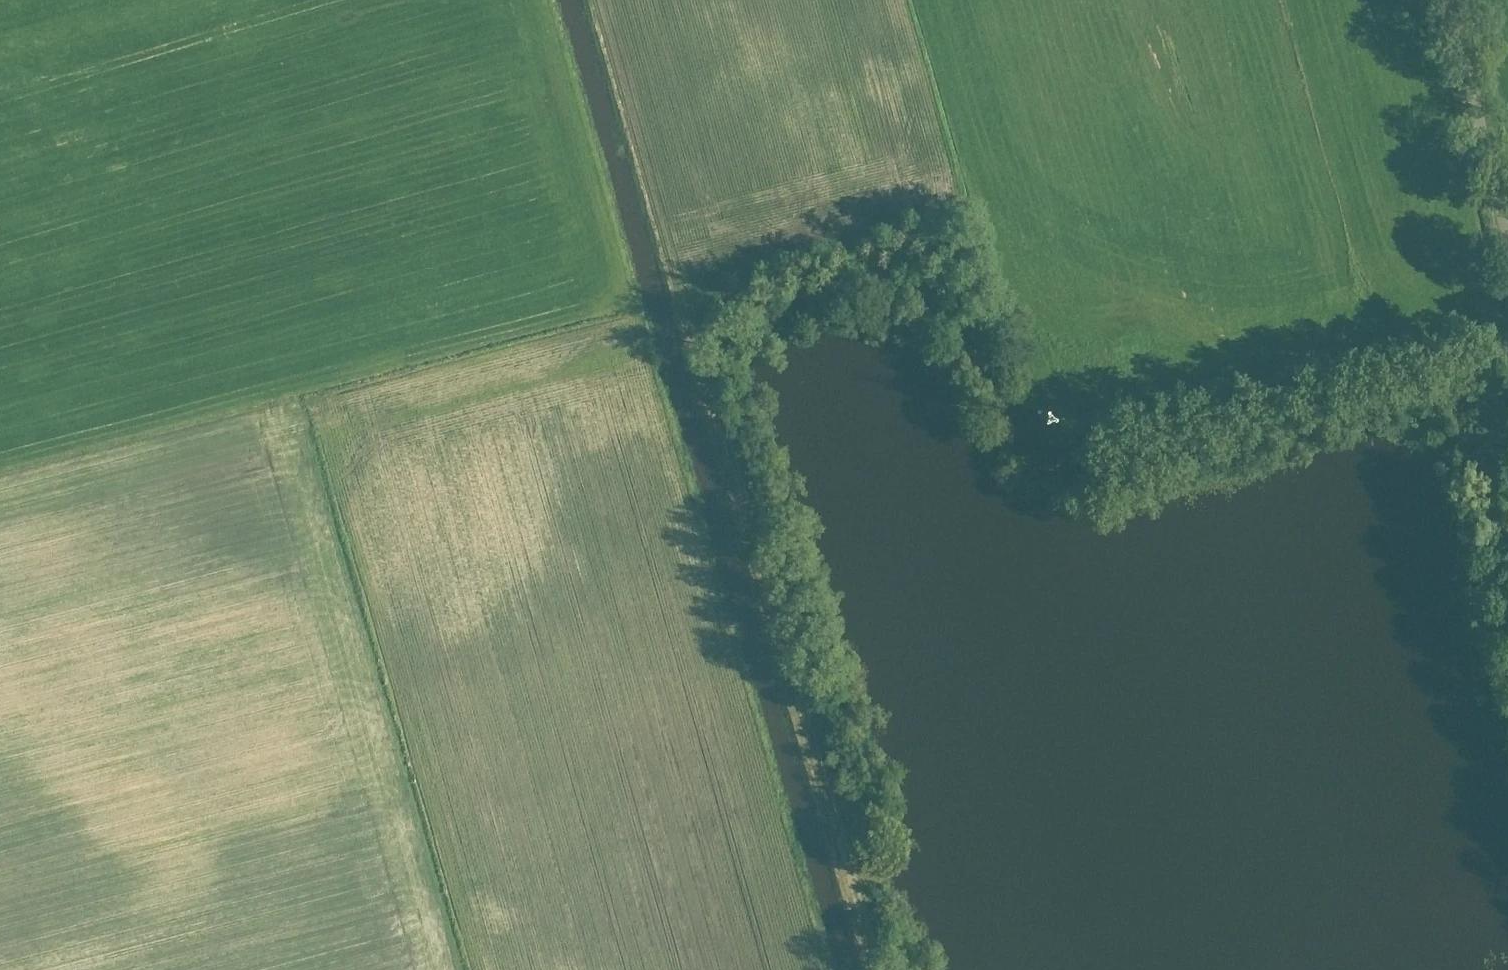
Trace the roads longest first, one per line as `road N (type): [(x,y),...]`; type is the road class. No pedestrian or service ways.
road 1 (unclassified): [(1507,243),(1449,0)]

